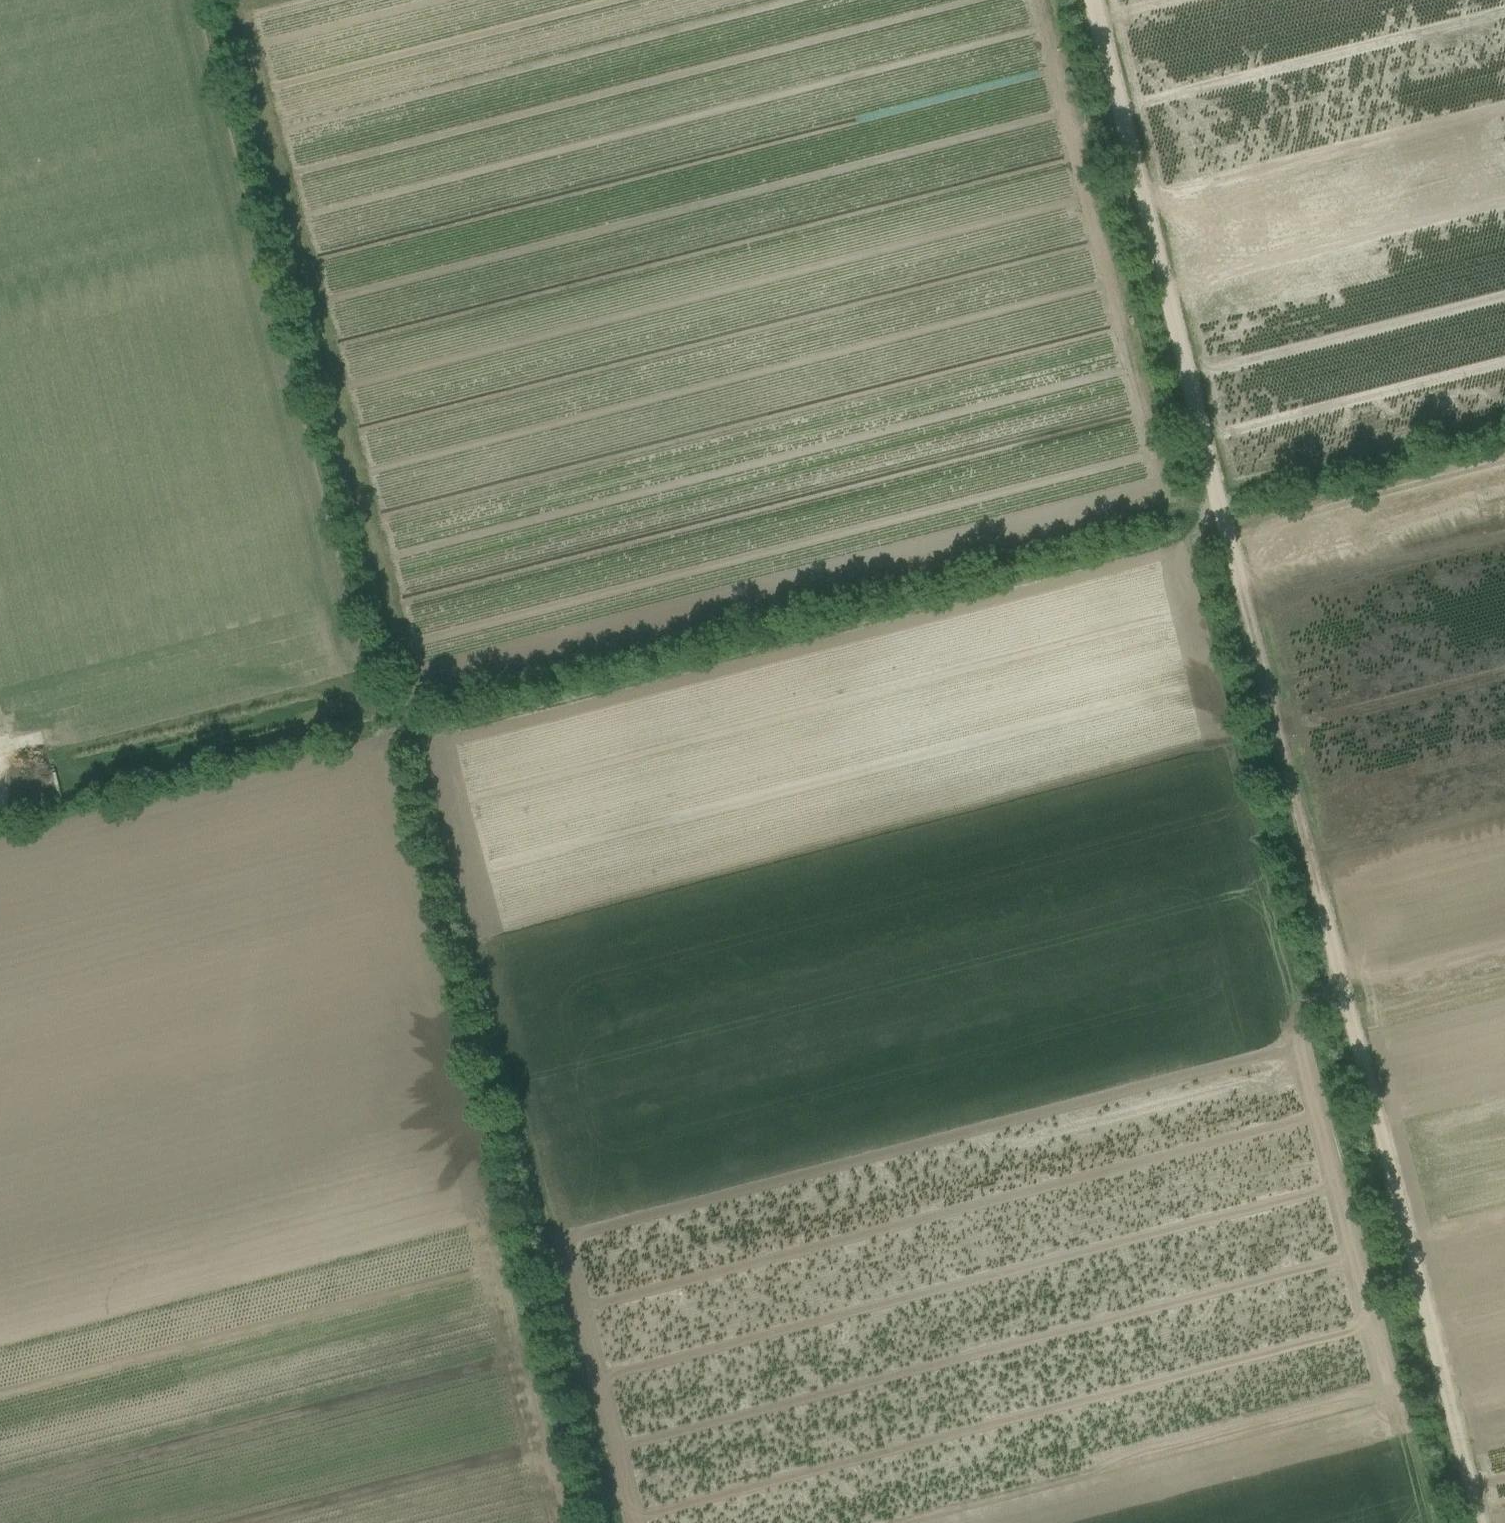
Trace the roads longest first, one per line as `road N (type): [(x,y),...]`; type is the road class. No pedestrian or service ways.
road 1 (track): [(1092,0),(1482,1522)]

